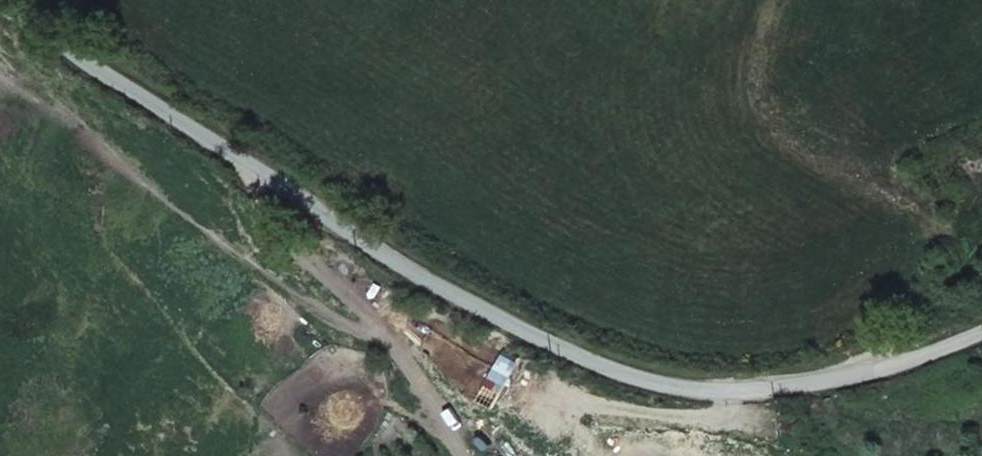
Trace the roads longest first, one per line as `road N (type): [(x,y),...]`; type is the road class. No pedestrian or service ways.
road 1 (unclassified): [(0,2),(449,294),(553,346),(682,387),(820,383),(981,328)]
road 2 (track): [(256,171),(300,262),(368,302),(463,455)]
road 3 (track): [(590,455),(605,414),(766,425)]

